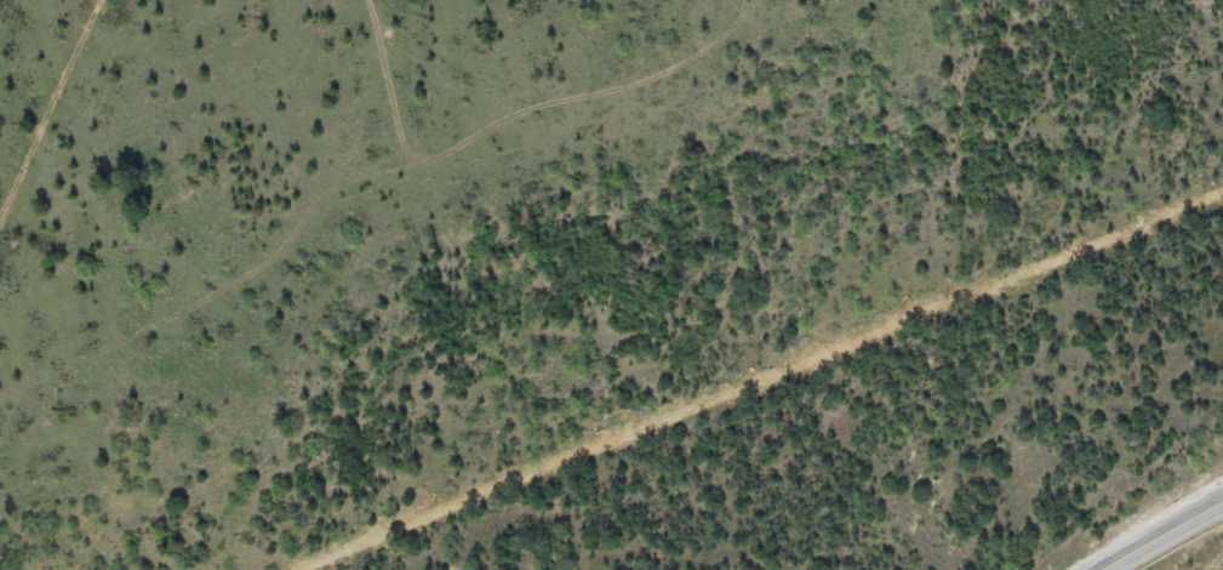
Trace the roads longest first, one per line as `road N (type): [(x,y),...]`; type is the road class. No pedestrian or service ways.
road 1 (tertiary): [(1102,569),(1222,501)]

